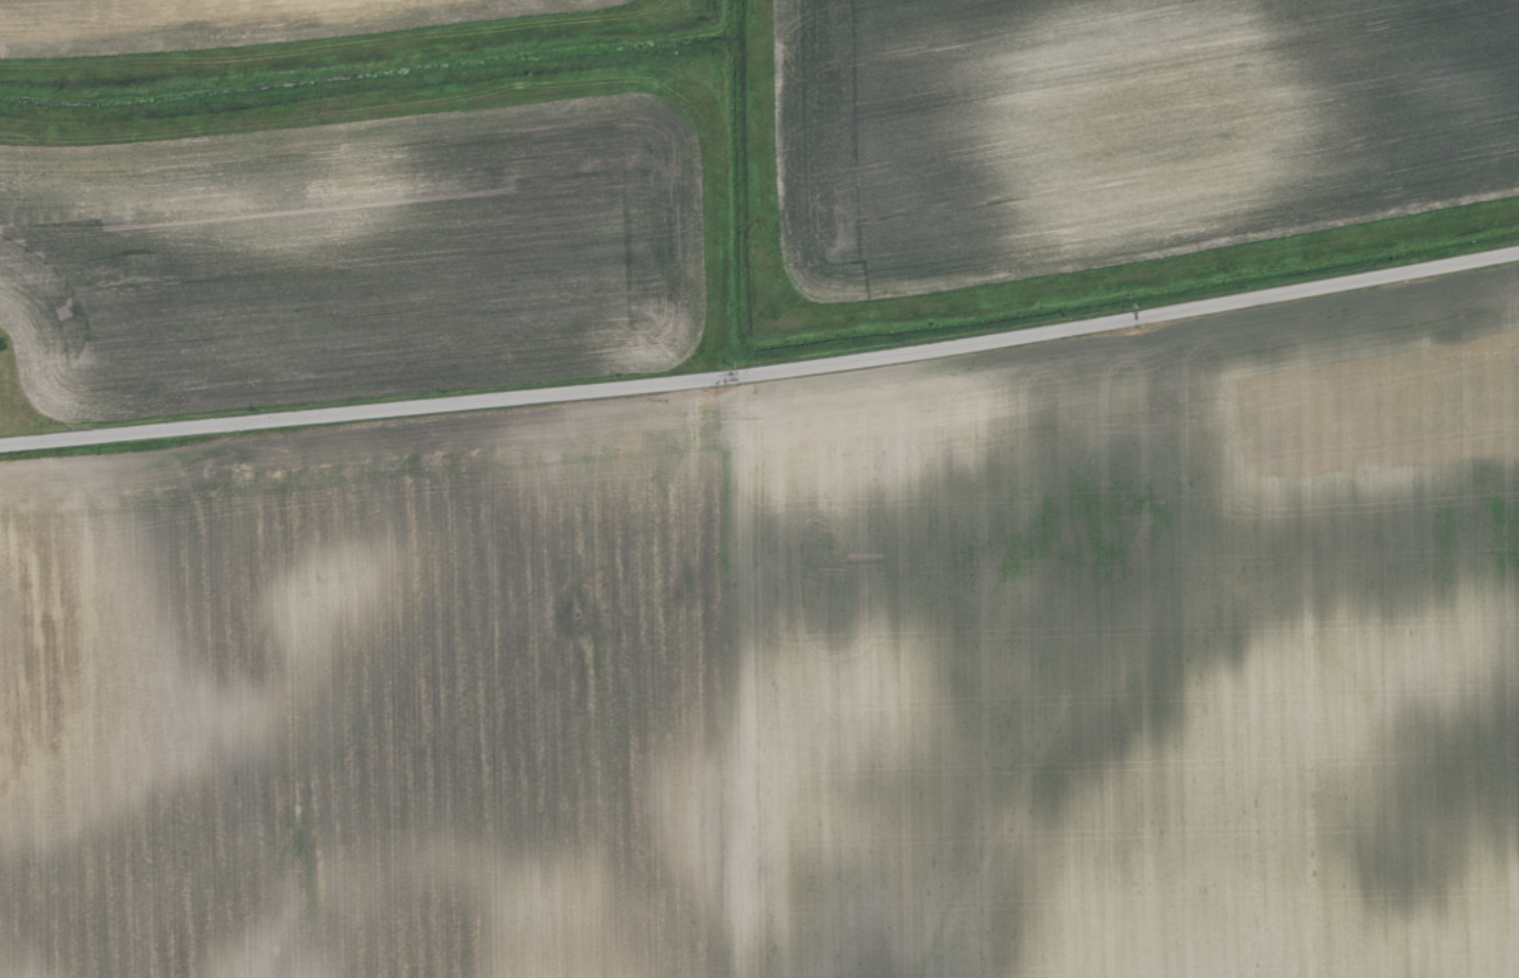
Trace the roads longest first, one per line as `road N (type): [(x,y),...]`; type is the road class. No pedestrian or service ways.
road 1 (residential): [(0,443),(912,353),(1518,251)]

